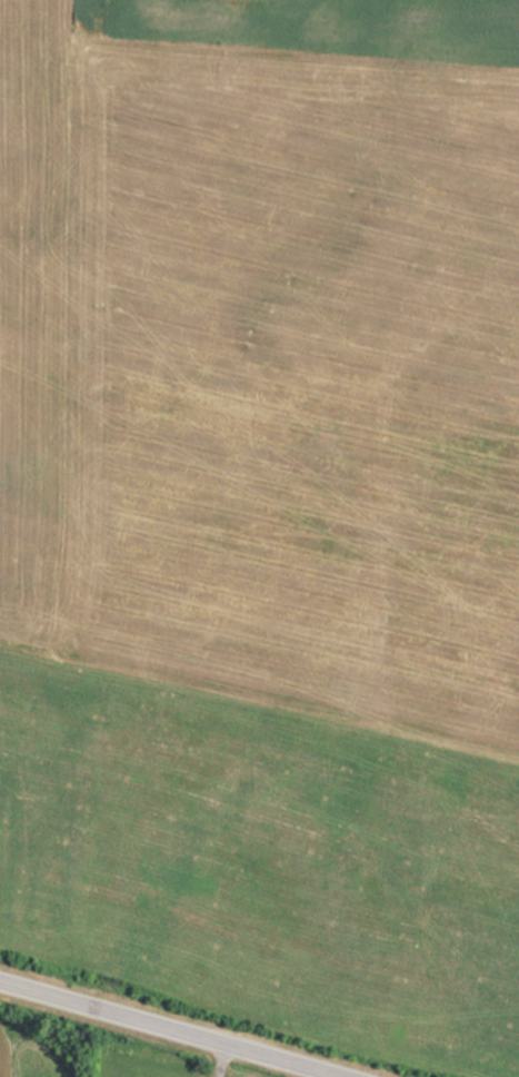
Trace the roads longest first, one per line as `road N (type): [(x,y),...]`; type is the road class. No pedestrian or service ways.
road 1 (tertiary): [(348,1076),(0,981)]

